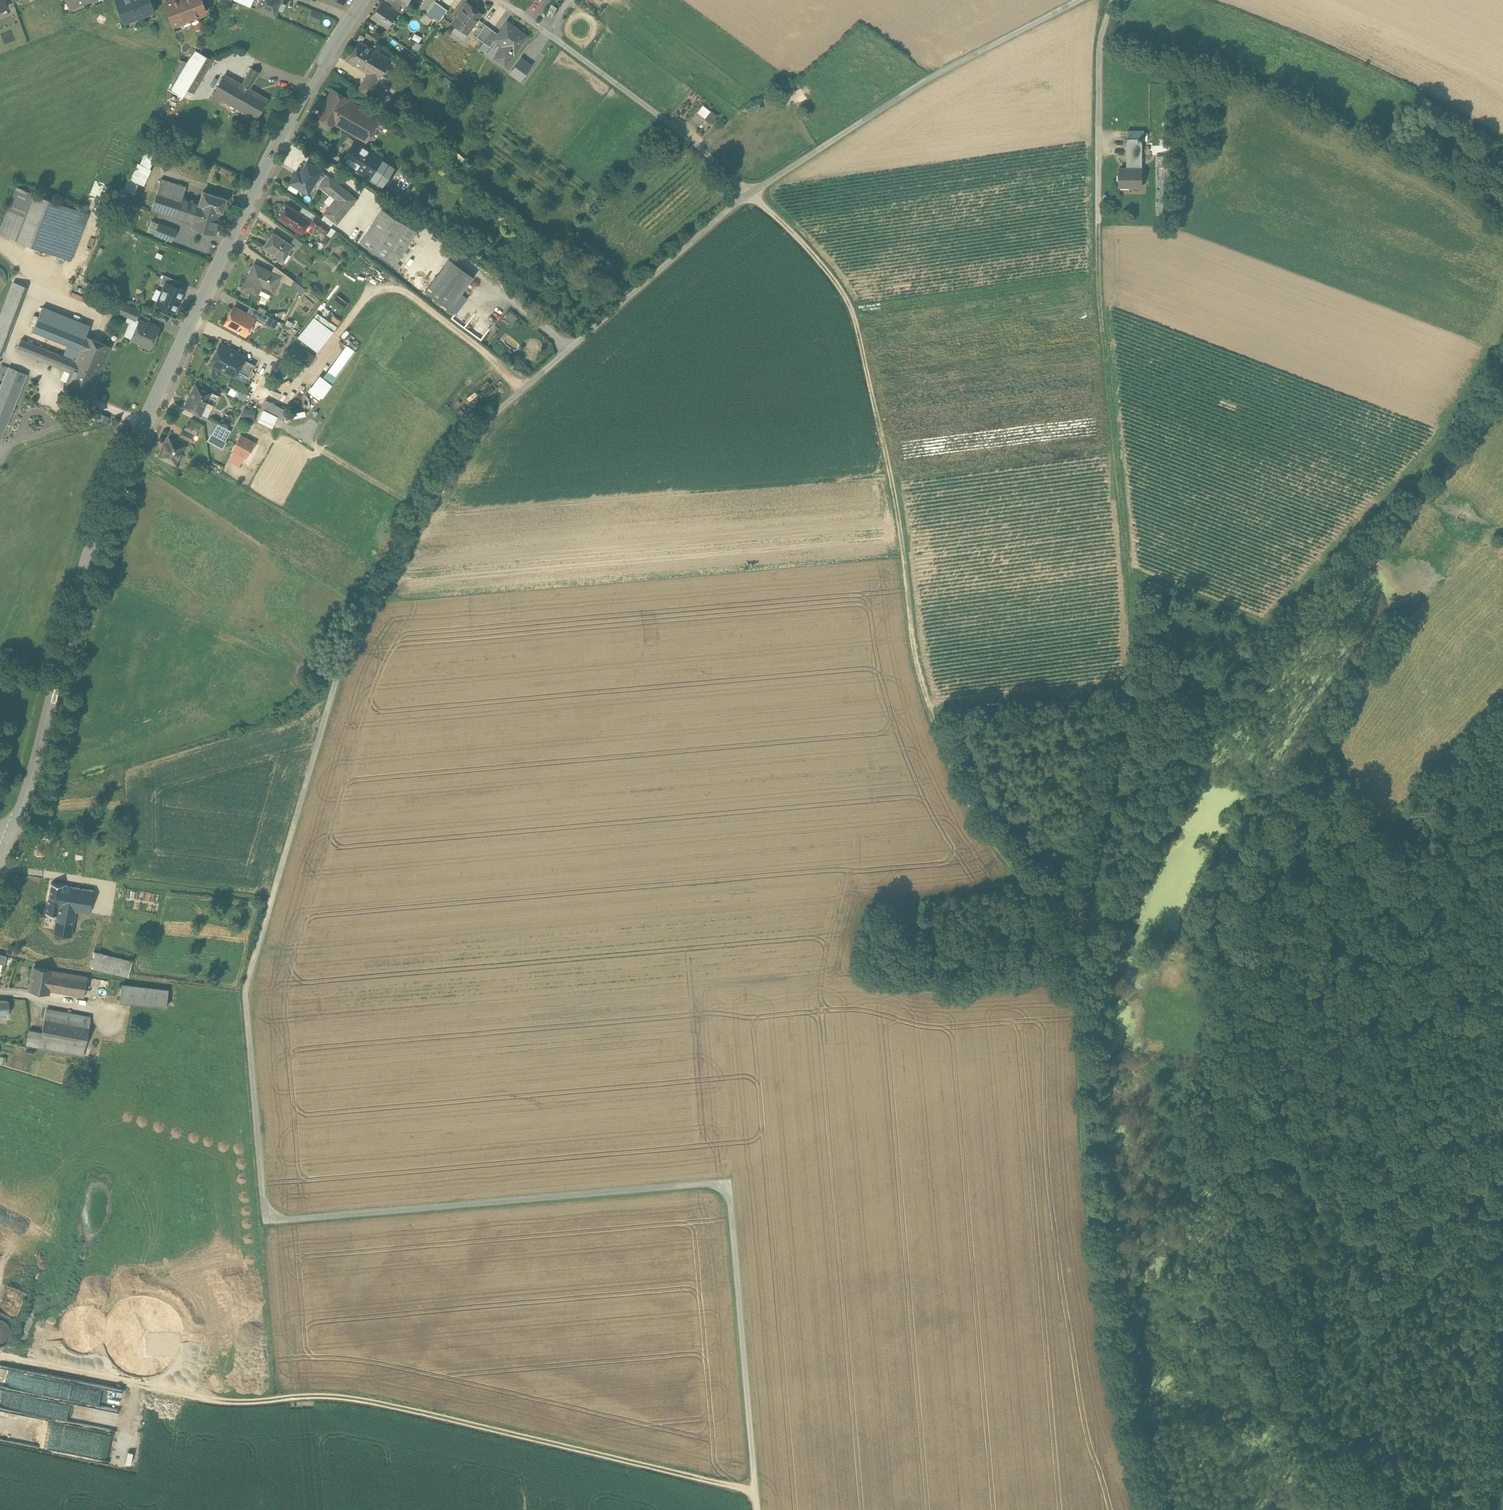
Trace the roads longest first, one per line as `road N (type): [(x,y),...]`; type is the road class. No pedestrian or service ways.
road 1 (track): [(1076,0),(927,80),(748,194),(483,425),(346,654),(248,984),(267,1219),(723,1188),(731,1204),(757,1509)]
road 2 (track): [(1149,1509),(1109,1345),(1091,1220),(1068,945),(1106,827),(1134,689),(1136,624),(1113,455),(1098,224)]
road 3 (track): [(1068,945),(1056,939),(972,809),(934,722),(913,647),(900,532),(854,314),(817,260),(698,146),(552,37)]
road 4 (tertiary): [(8,838),(103,508),(311,85),(368,0)]
road 5 (track): [(755,1491),(358,1396),(195,1397),(0,1356)]
road 6 (track): [(1115,0),(1102,32),(1098,224)]
road 7 (track): [(299,435),(430,510)]

